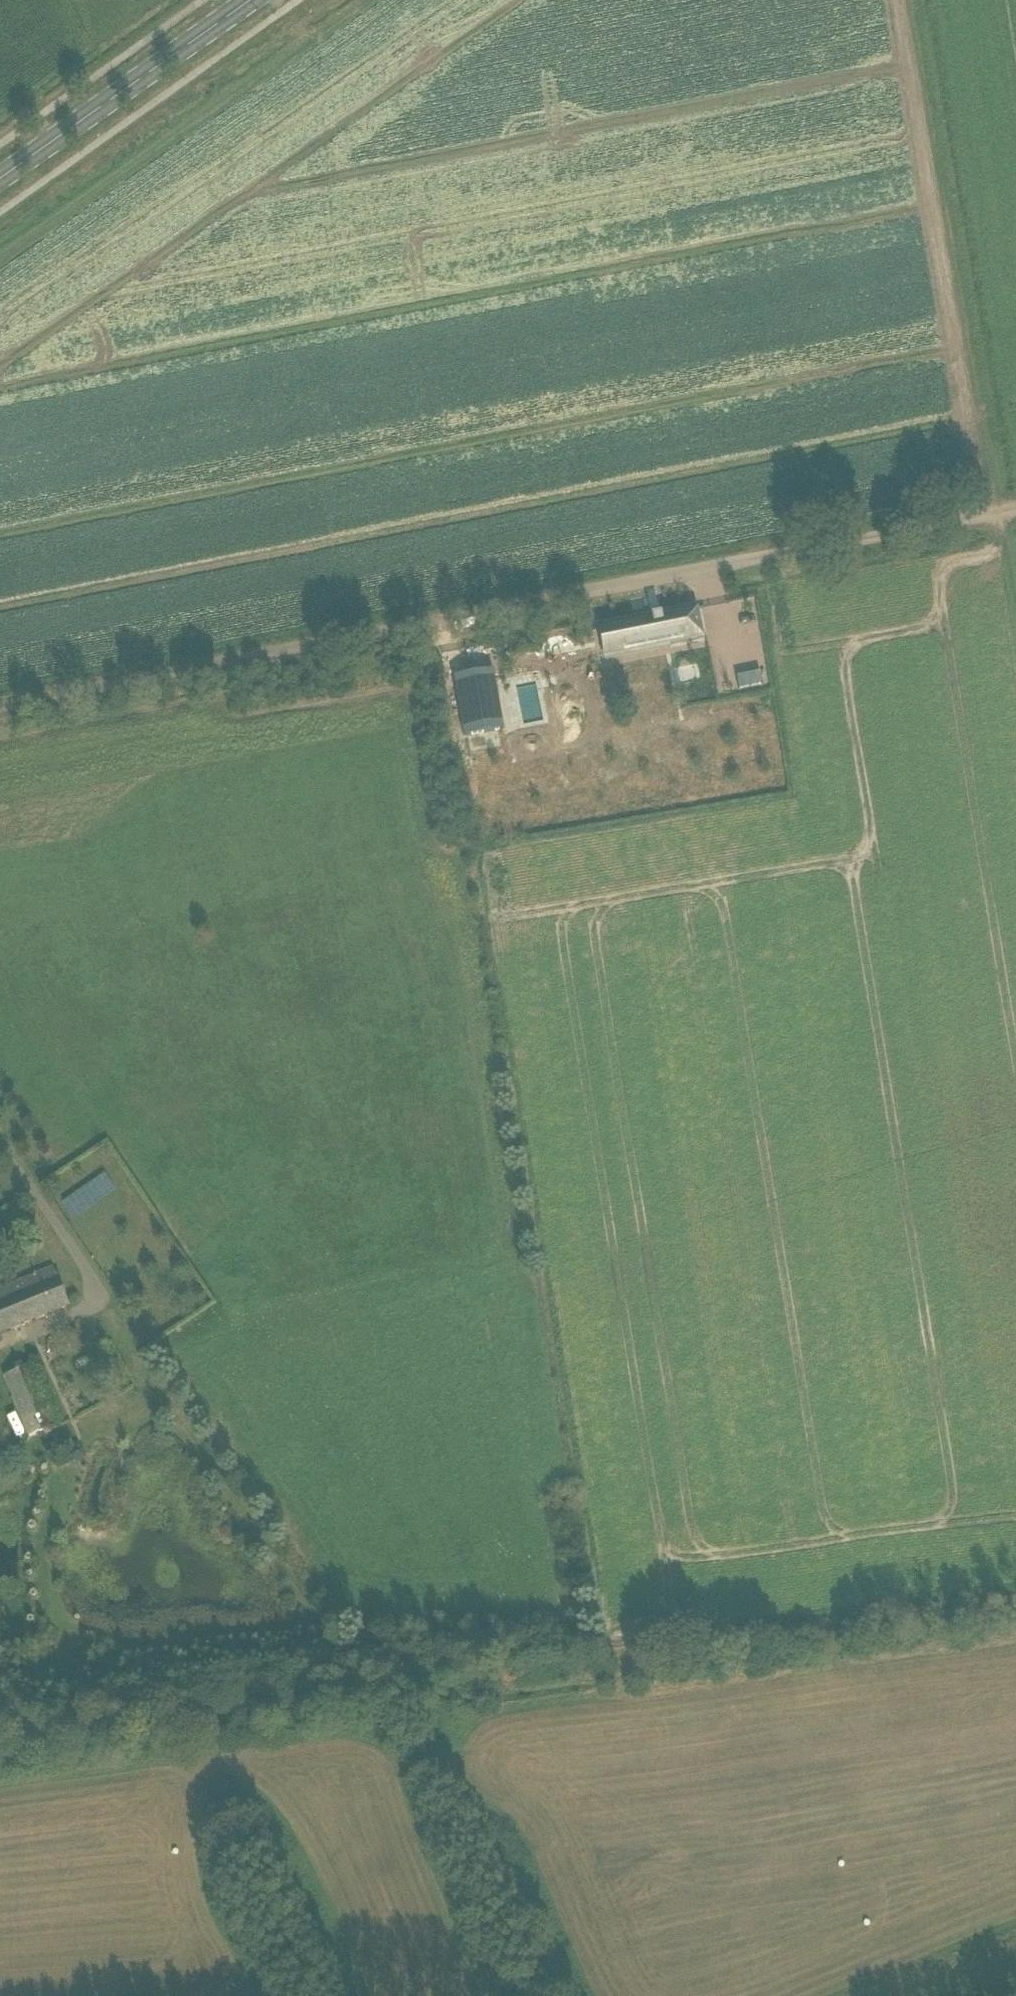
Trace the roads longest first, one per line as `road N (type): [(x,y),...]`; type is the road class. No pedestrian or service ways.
road 1 (track): [(0,712),(1015,512)]
road 2 (track): [(0,1739),(1015,1620)]
road 3 (tertiary): [(0,183),(258,0)]
road 4 (track): [(85,1313),(99,1300),(0,1148)]

